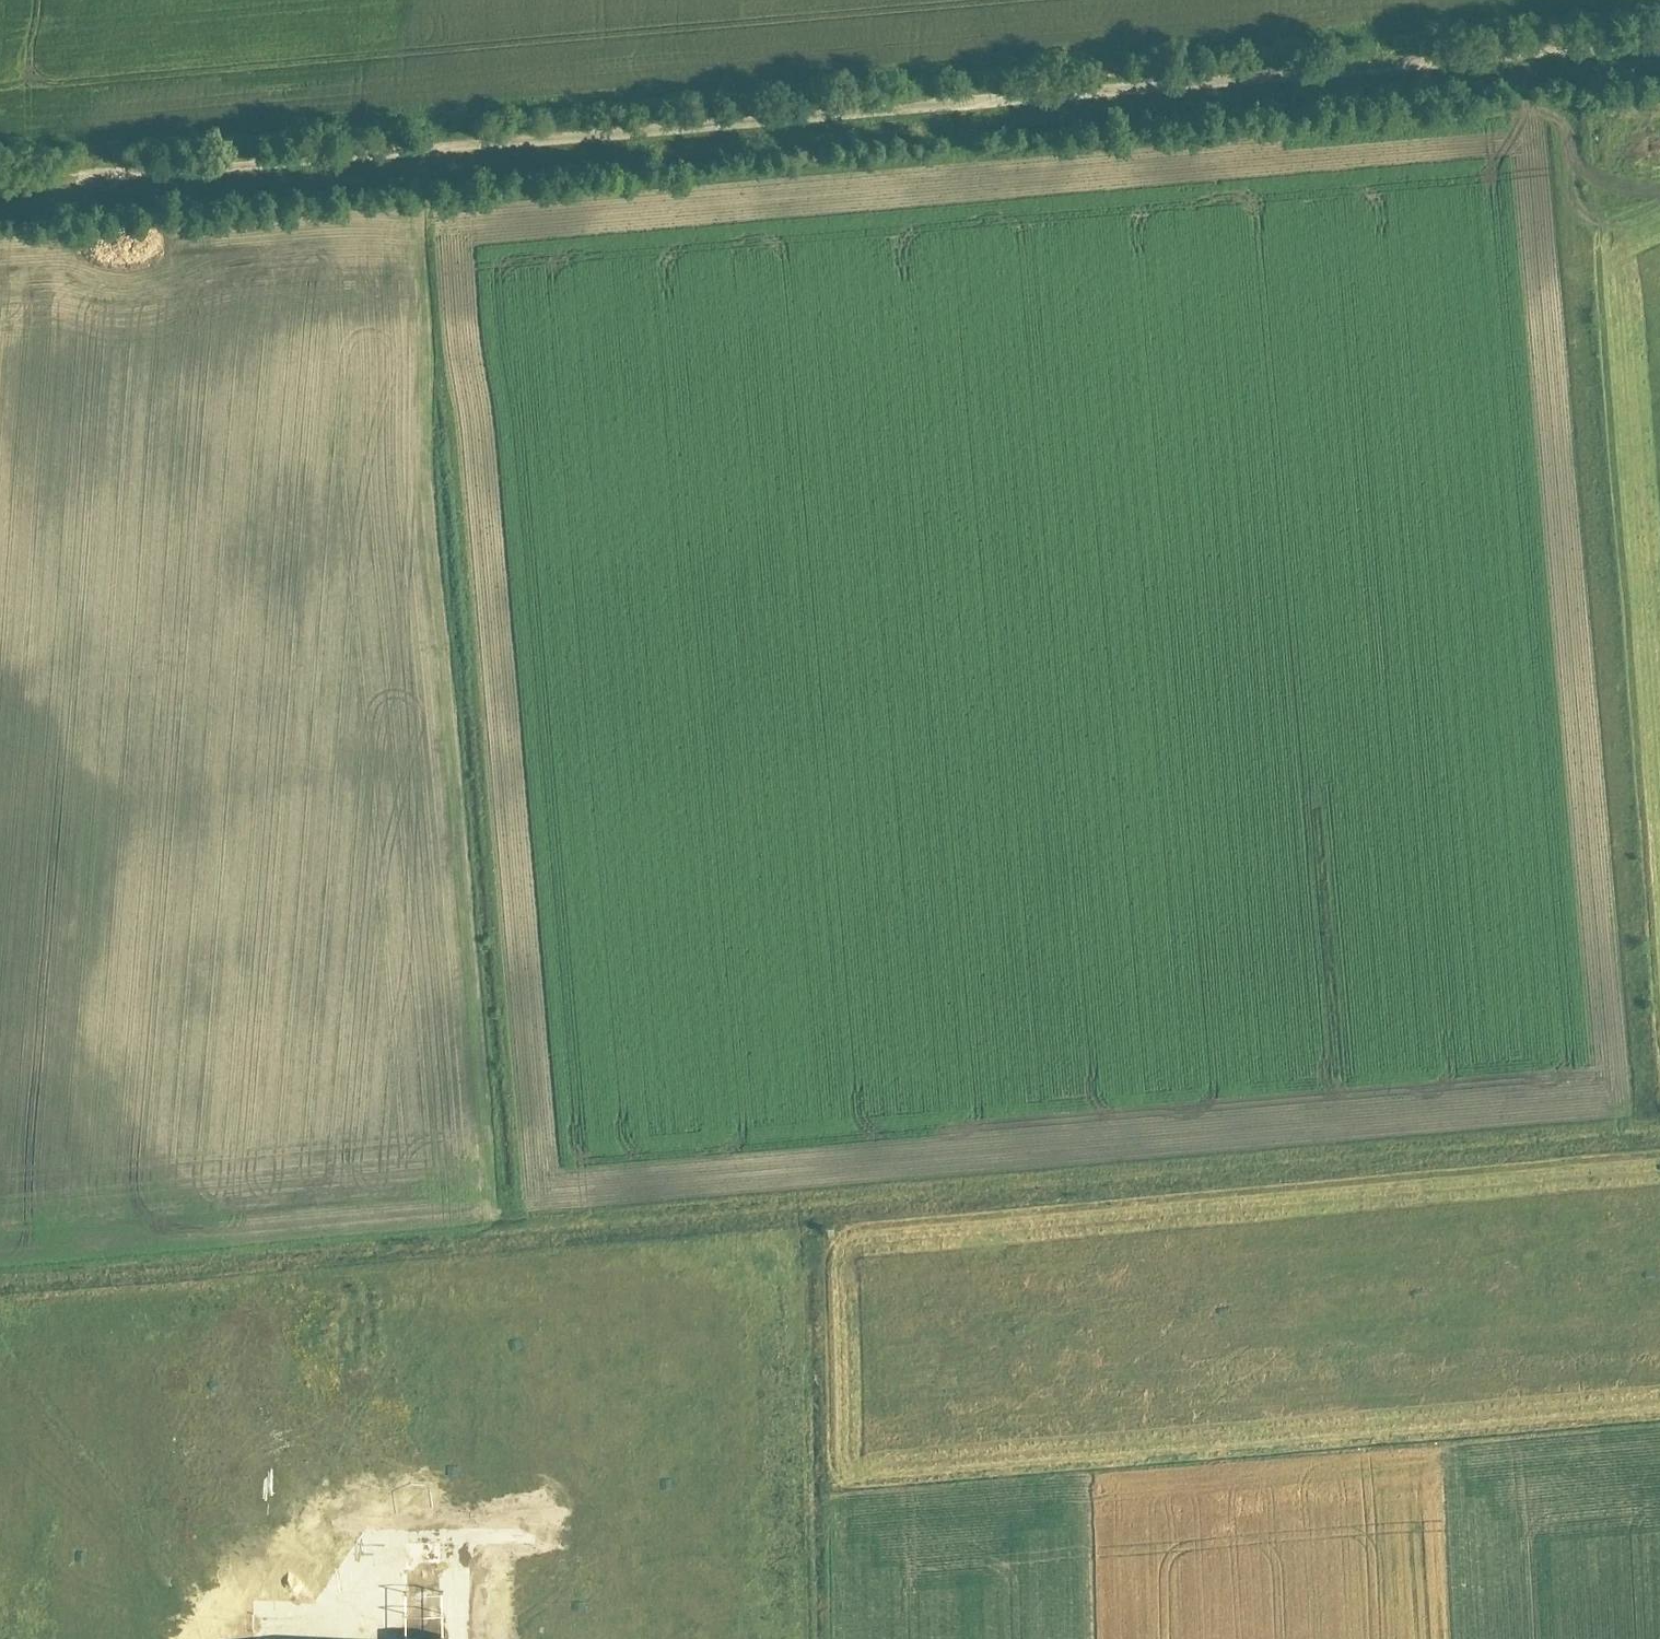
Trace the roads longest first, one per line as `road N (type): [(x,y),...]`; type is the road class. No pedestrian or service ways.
road 1 (track): [(1659,49),(199,172),(0,198)]

